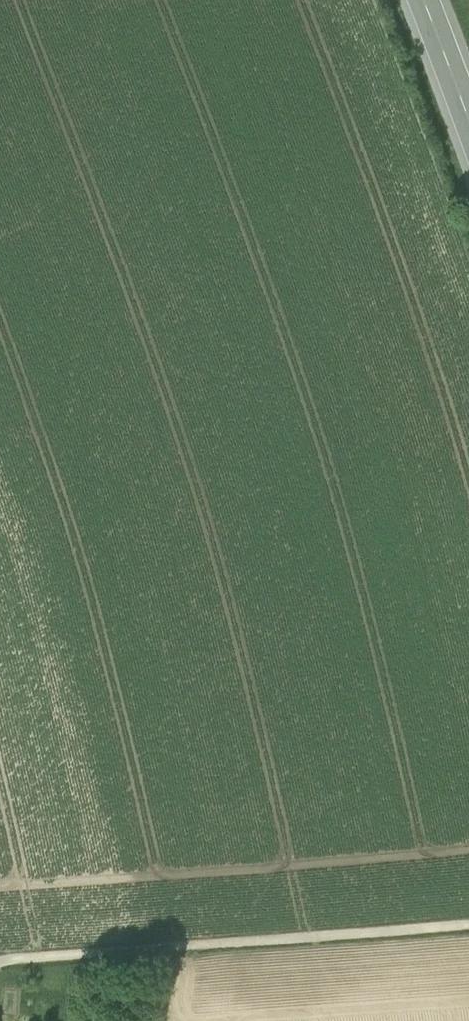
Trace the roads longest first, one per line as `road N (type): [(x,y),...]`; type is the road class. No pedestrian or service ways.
road 1 (track): [(468,923),(0,961)]
road 2 (primary): [(468,118),(424,0)]

